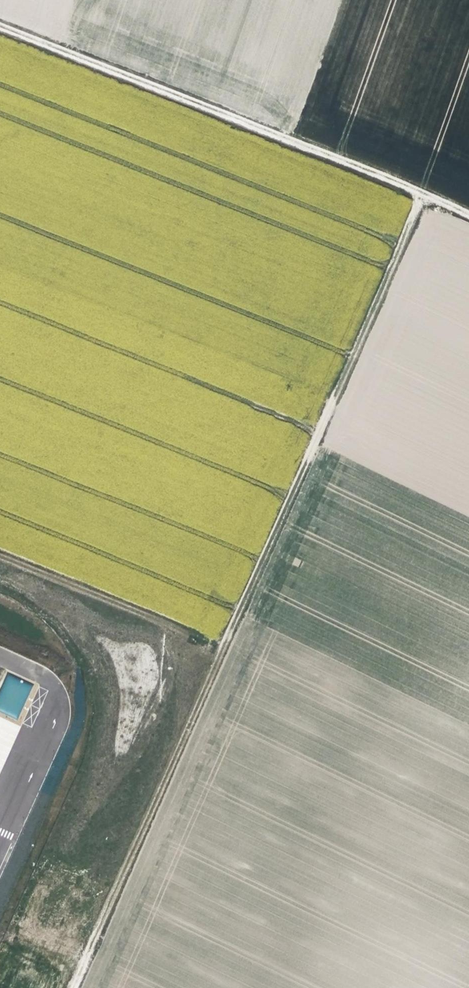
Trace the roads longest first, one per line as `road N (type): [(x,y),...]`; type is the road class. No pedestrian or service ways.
road 1 (track): [(75,987),(422,195)]
road 2 (track): [(468,218),(0,28)]
road 3 (track): [(226,648),(0,557)]

